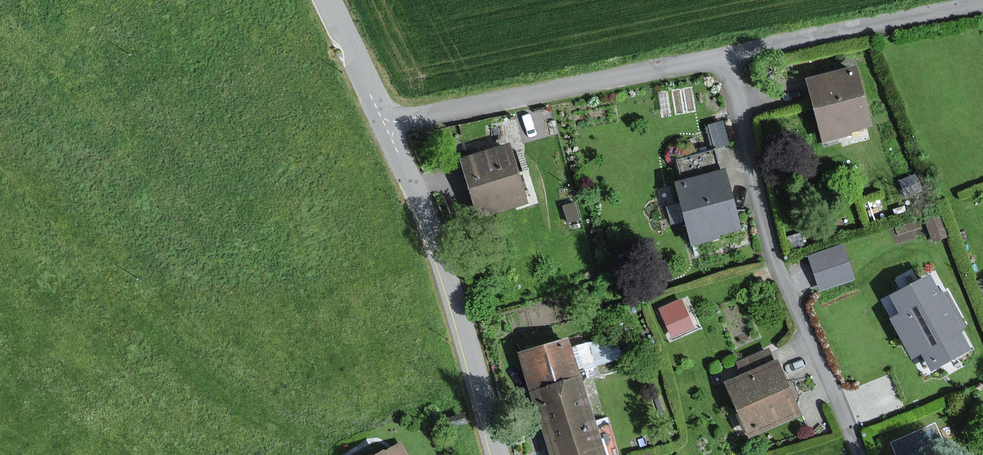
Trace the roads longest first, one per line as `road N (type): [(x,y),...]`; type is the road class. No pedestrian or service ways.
road 1 (residential): [(859,454),(765,226),(728,57)]
road 2 (residential): [(384,125),(728,57)]
road 3 (tertiary): [(497,454),(442,258),(384,125)]
road 4 (residential): [(728,57),(982,5)]
road 5 (tertiary): [(384,125),(320,0)]

